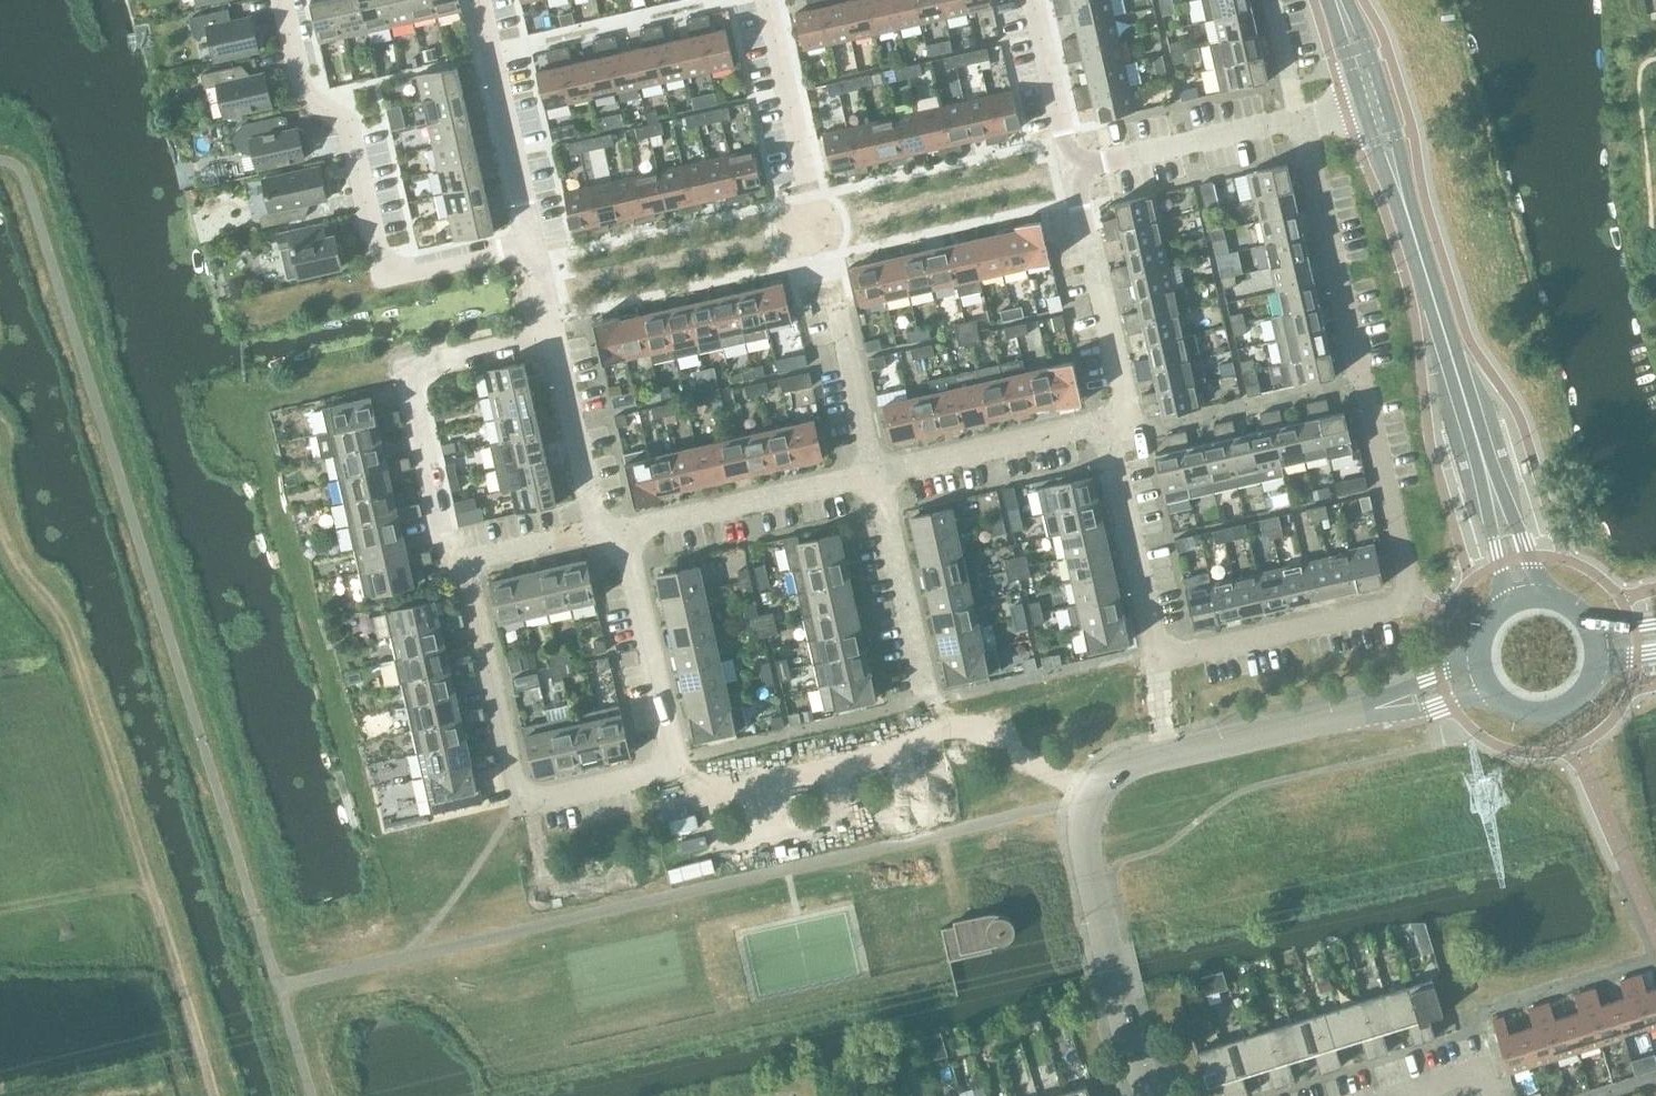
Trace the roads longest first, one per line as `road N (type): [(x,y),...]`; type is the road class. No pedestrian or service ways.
road 1 (residential): [(1188,655),(1391,609),(1409,598),(1411,576),(1303,117)]
road 2 (track): [(217,1095),(84,665),(54,601),(31,580),(0,519)]
road 3 (unclassified): [(1149,1095),(1097,898),(1085,826),(1091,800),(1134,763),(1375,707)]
road 4 (residential): [(536,246),(419,274),(383,264),(350,127),(312,98),(287,0)]
road 5 (residential): [(670,759),(657,772),(526,795),(475,585),(458,566)]
road 6 (residential): [(458,566),(411,392),(415,376),(558,336)]
road 7 (tertiary): [(1486,467),(1404,203)]
road 8 (residential): [(613,538),(879,478)]
road 9 (residential): [(1113,426),(1123,384),(1076,169)]
road 10 (residential): [(1188,655),(1167,649),(1158,636),(1113,426)]
road 11 (residential): [(536,246),(481,0)]
road 12 (residential): [(879,478),(1113,426)]
road 13 (residential): [(1076,169),(1303,117)]
road 14 (residential): [(670,759),(673,741),(633,563),(613,538)]
road 15 (residential): [(927,701),(879,478)]
road 16 (residential): [(613,538),(601,522),(558,336)]
road 17 (residential): [(812,187),(768,0)]
road 18 (residential): [(879,478),(840,305)]
road 19 (residential): [(1076,169),(1037,0)]
road 20 (tertiary): [(1547,595),(1486,467)]
road 21 (tertiary): [(1486,467),(1503,605)]
road 22 (tertiary): [(1494,693),(1536,713),(1561,709),(1597,665)]
road 23 (residential): [(458,566),(583,537)]
road 24 (unclassified): [(1375,707),(1417,710),(1494,693)]

